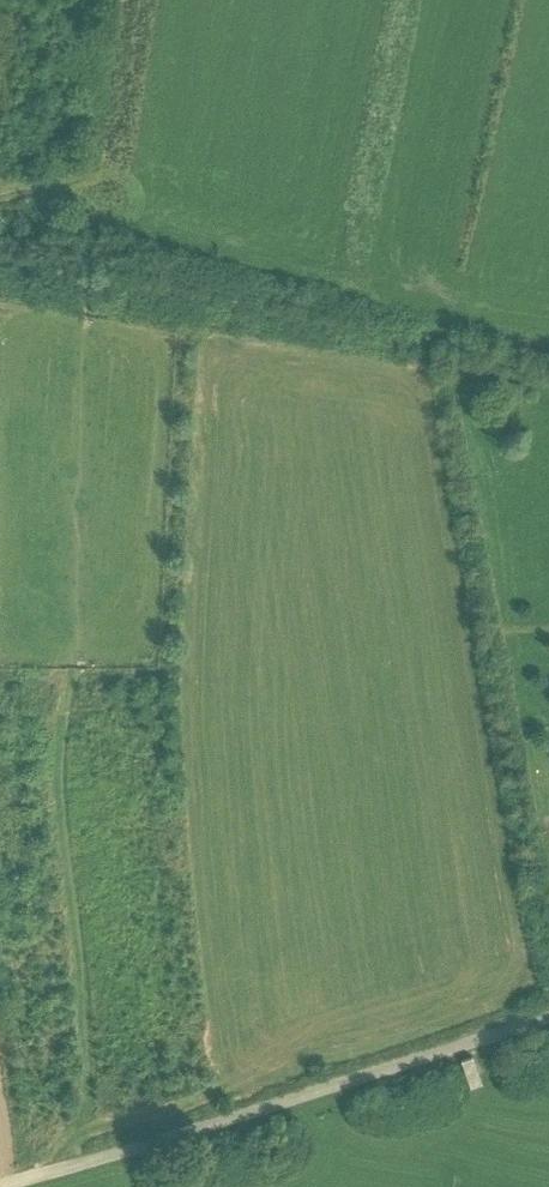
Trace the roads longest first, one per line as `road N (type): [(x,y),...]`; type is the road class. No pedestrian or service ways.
road 1 (residential): [(0,1186),(548,1021)]

